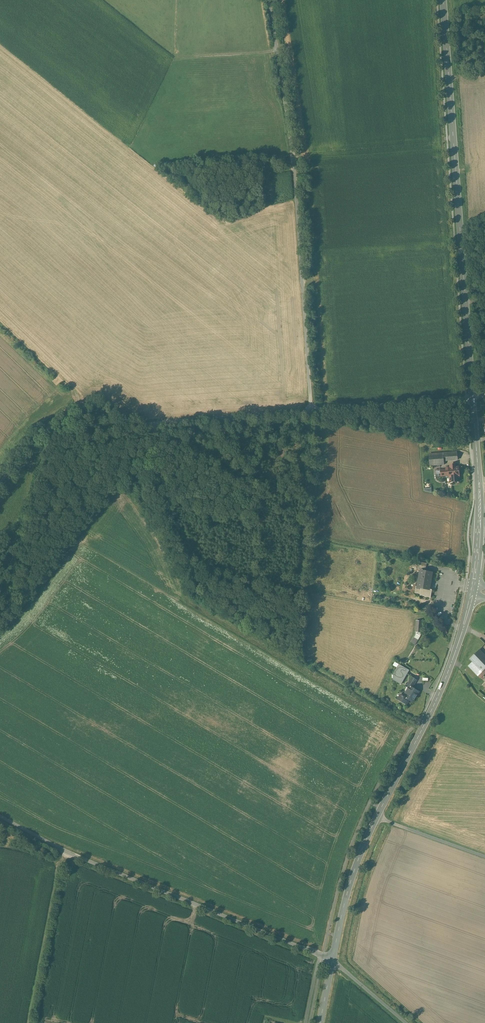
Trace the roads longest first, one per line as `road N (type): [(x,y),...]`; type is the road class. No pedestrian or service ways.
road 1 (unclassified): [(269,0),(295,168),(311,411)]
road 2 (unclassified): [(0,630),(162,423),(311,411)]
road 3 (secondary): [(473,589),(437,698),(366,840),(332,961)]
road 4 (secondary): [(472,395),(444,0)]
road 5 (unclassified): [(332,961),(0,817)]
road 6 (secondary): [(473,589),(479,500),(473,399)]
road 7 (unclassified): [(311,411),(473,399)]

